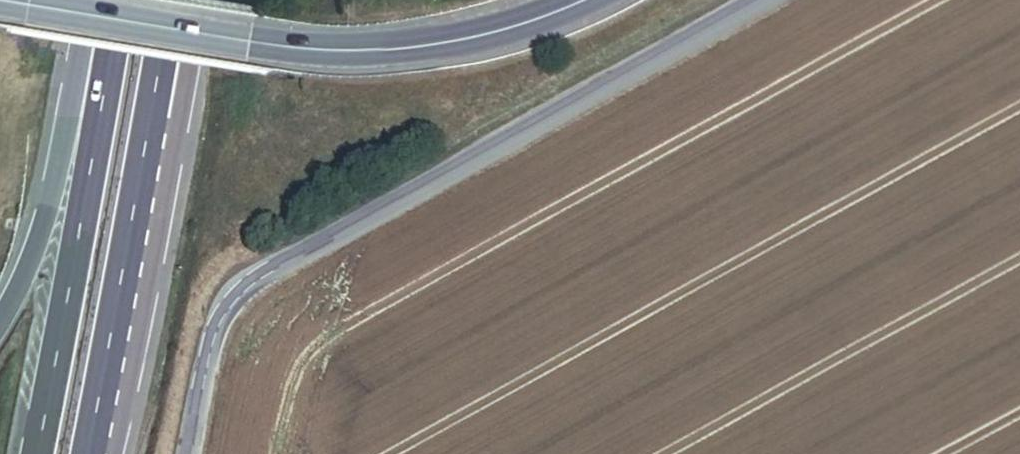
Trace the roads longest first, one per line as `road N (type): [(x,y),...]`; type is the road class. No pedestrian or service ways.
road 1 (tertiary): [(187,453),(210,344),(243,286),(759,0)]
road 2 (secondary): [(590,0),(478,37),(408,50),(331,52),(0,0)]
road 3 (trunk): [(111,0),(35,453)]
road 4 (trunk): [(106,0),(41,242),(0,324)]
road 5 (trunk): [(87,453),(152,135)]
road 6 (trunk): [(152,135),(180,103),(199,0)]
road 7 (trunk): [(152,135),(172,0)]

